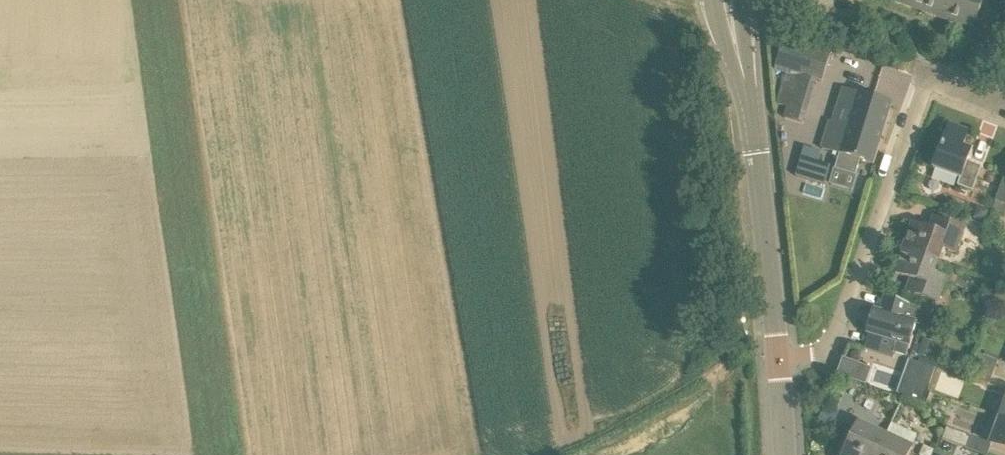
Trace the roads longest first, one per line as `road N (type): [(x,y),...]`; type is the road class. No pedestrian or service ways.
road 1 (tertiary): [(781,358),(758,154),(729,0)]
road 2 (residential): [(781,358),(811,356),(833,344),(929,76)]

